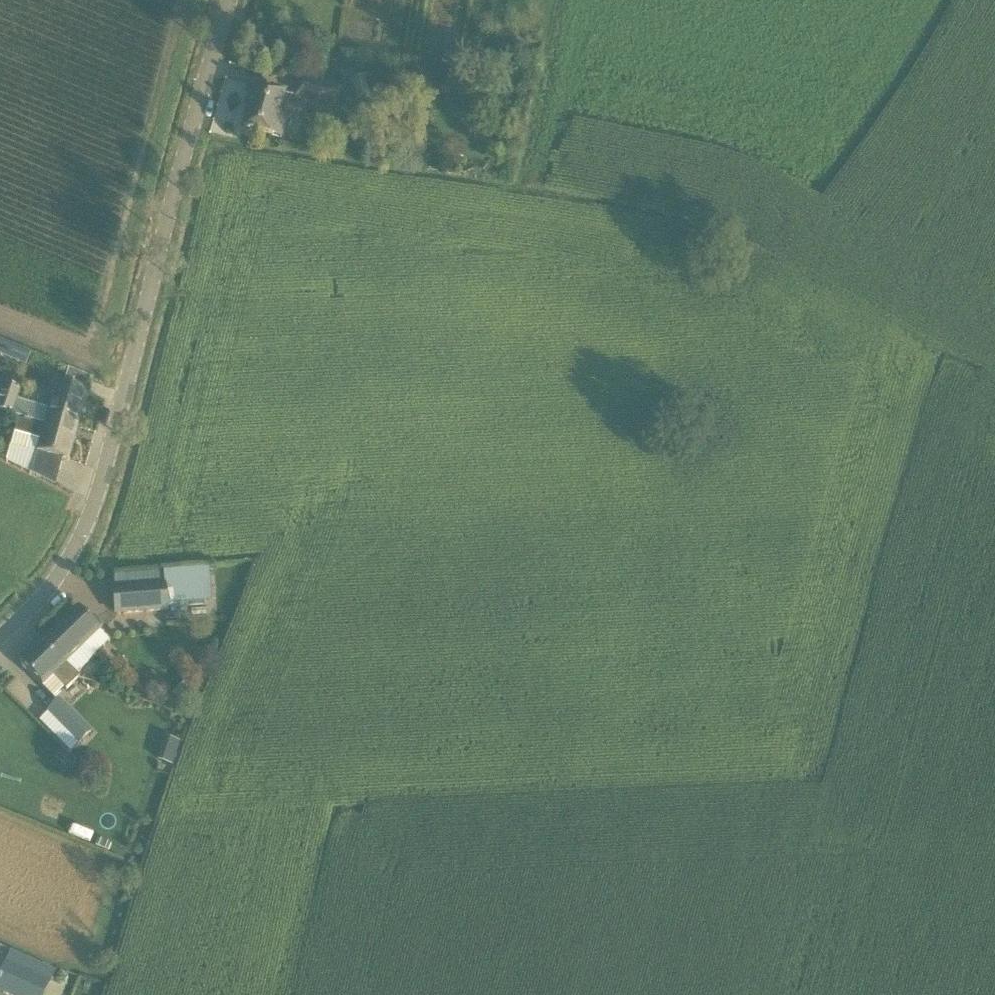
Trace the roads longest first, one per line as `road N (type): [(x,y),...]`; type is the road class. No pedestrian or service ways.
road 1 (unclassified): [(234,0),(84,545),(0,641)]

